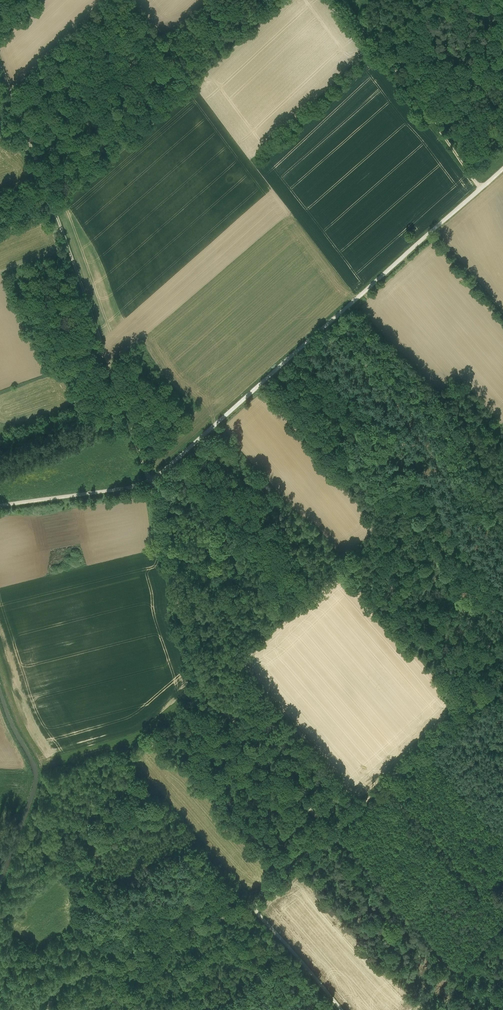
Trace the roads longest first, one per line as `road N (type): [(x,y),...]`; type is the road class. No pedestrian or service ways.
road 1 (track): [(0,63),(133,429),(205,689),(330,832)]
road 2 (track): [(502,170),(149,483),(0,505)]
road 3 (track): [(250,904),(108,997),(65,996),(47,1009)]
road 4 (track): [(482,189),(343,0)]
road 5 (track): [(330,832),(502,679)]
road 6 (track): [(250,904),(347,1009)]

